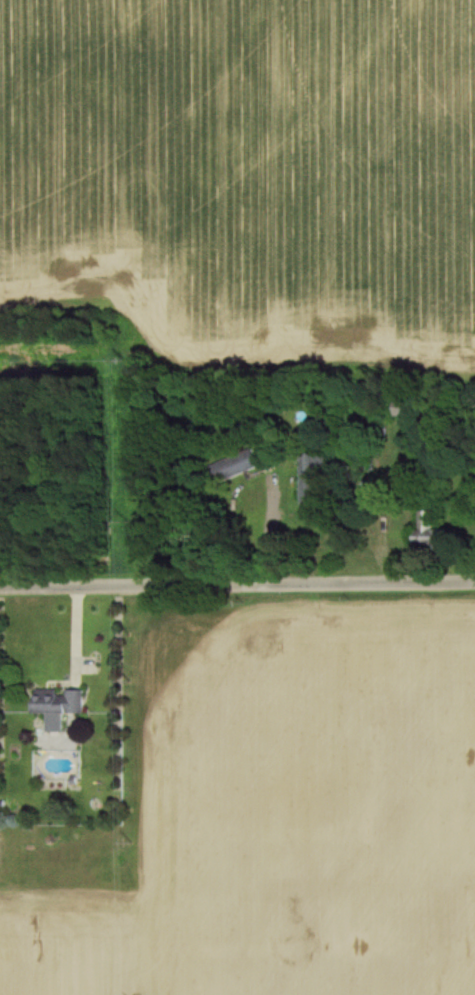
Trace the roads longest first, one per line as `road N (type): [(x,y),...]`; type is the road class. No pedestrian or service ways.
road 1 (residential): [(0,588),(474,583)]

